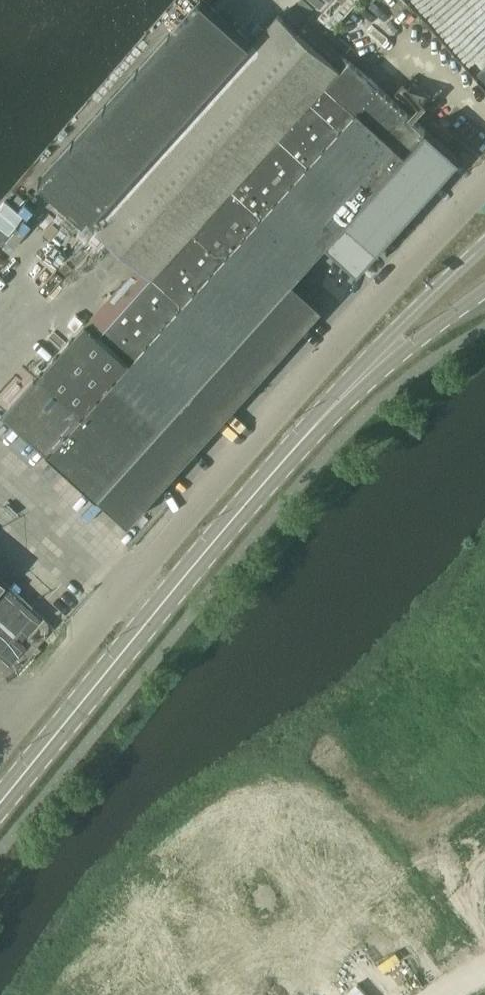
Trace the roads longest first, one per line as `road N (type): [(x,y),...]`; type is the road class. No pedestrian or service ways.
road 1 (unclassified): [(0,749),(227,473),(484,190)]
road 2 (primary): [(0,804),(335,404)]
road 3 (primary): [(484,246),(398,328),(335,404)]
road 4 (primary): [(335,404),(484,291)]

